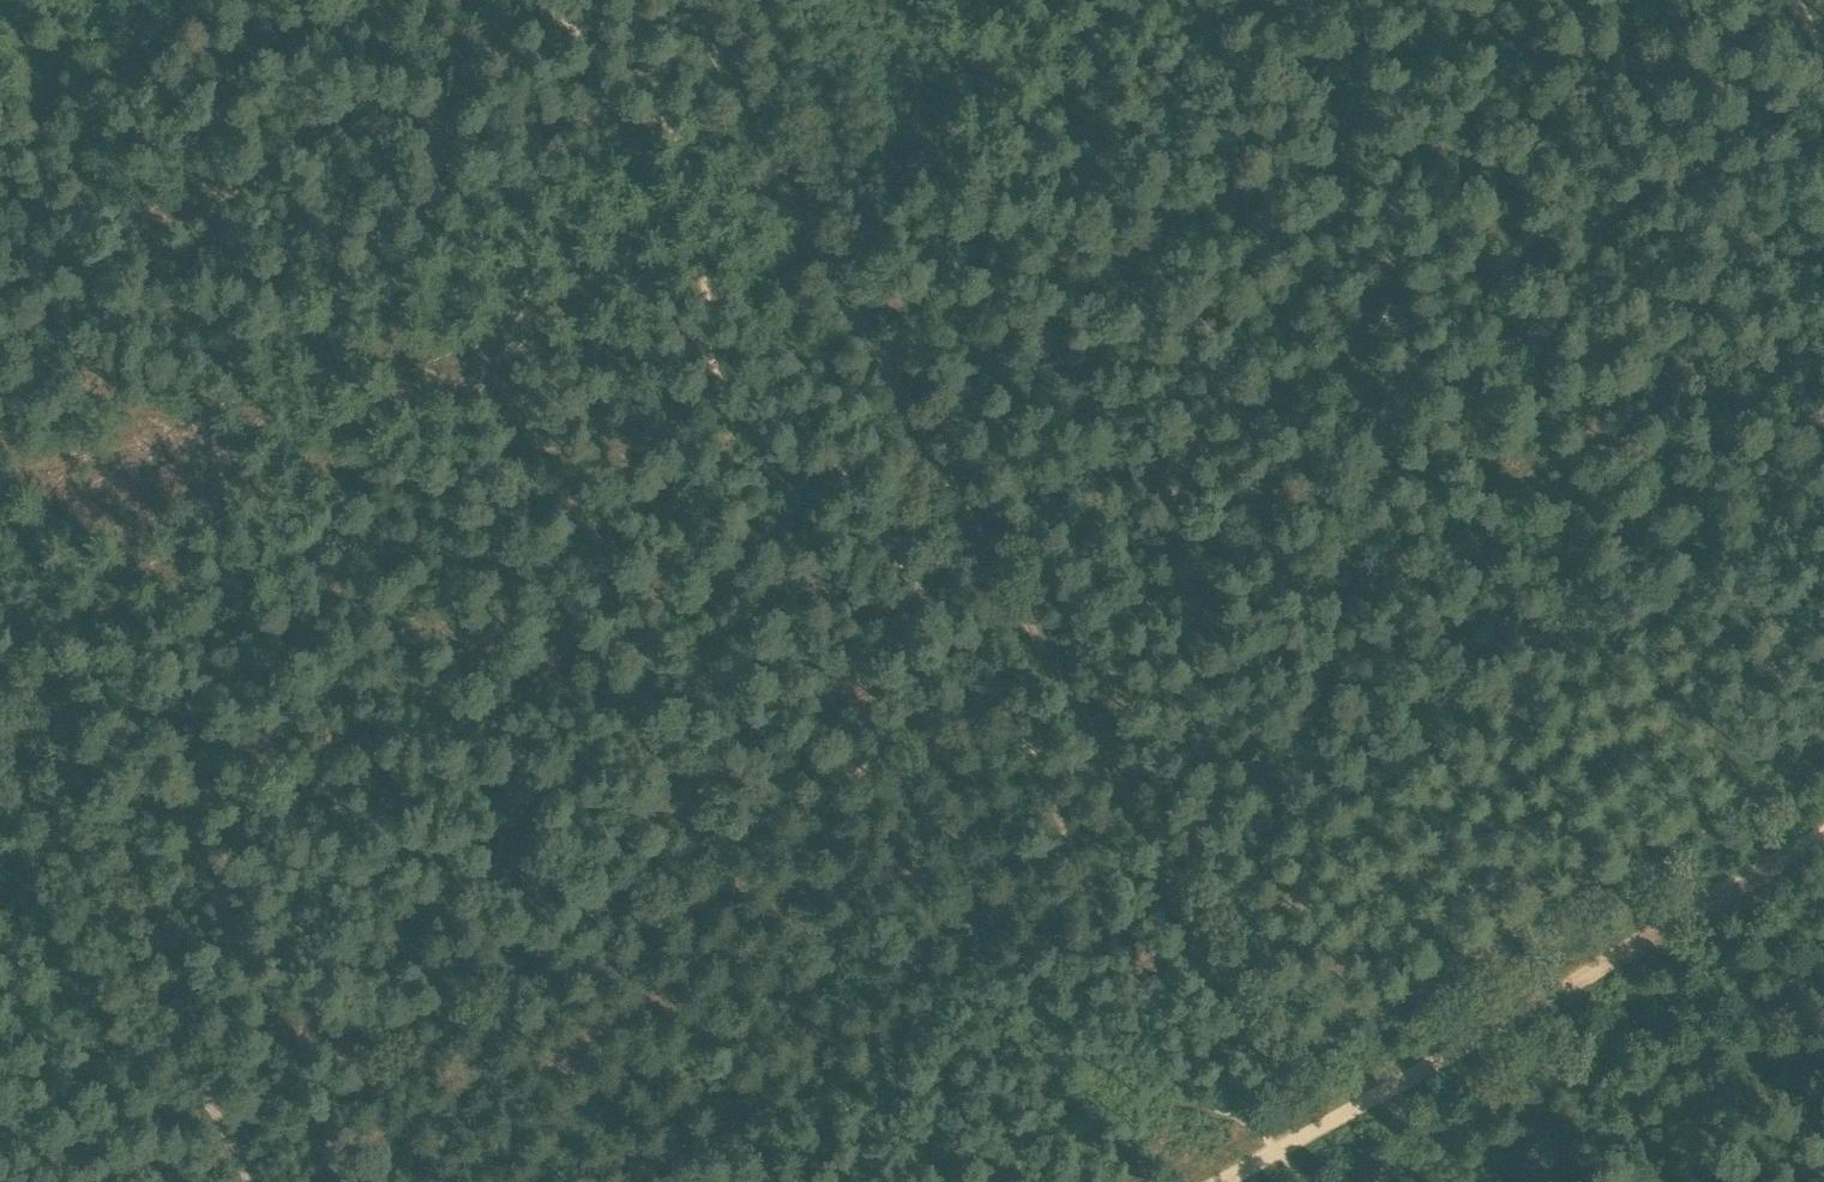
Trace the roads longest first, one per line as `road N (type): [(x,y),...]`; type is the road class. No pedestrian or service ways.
road 1 (track): [(1041,663),(211,1137)]
road 2 (track): [(673,0),(1041,663)]
road 3 (track): [(1823,836),(1315,1130)]
road 4 (track): [(1041,663),(1315,1130)]
road 5 (track): [(0,757),(211,1137)]
road 6 (track): [(1823,1181),(1490,1029)]
road 7 (track): [(0,145),(272,0)]

